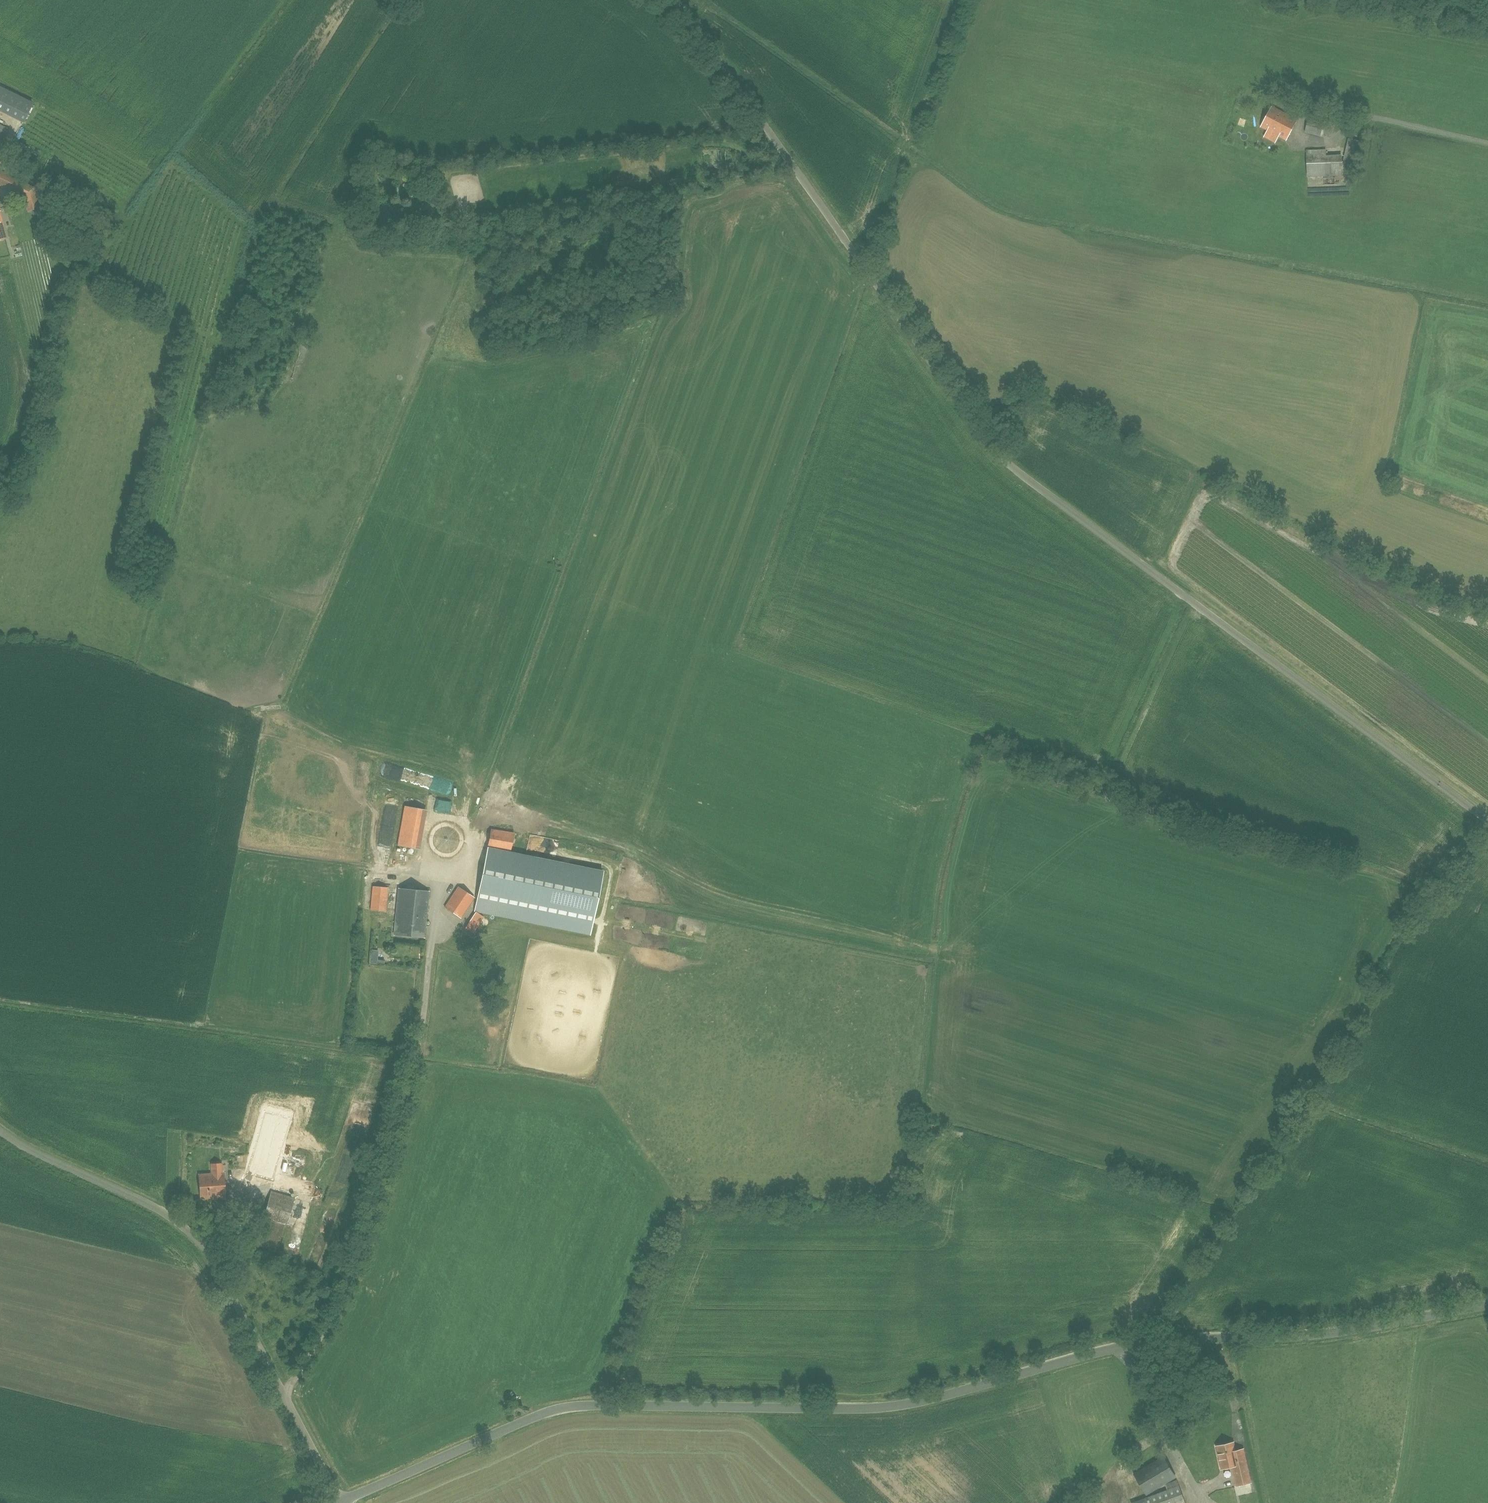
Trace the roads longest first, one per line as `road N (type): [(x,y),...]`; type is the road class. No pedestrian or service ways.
road 1 (unclassified): [(1487,823),(994,457),(671,0)]
road 2 (tertiary): [(343,1502),(568,1409),(876,1410),(1126,1348),(1298,1339),(1487,1308)]
road 3 (unclassified): [(283,1398),(341,1303),(414,1041),(429,954)]
road 4 (unclassified): [(283,1398),(194,1240),(0,1134)]
road 5 (track): [(1487,145),(1340,113)]

